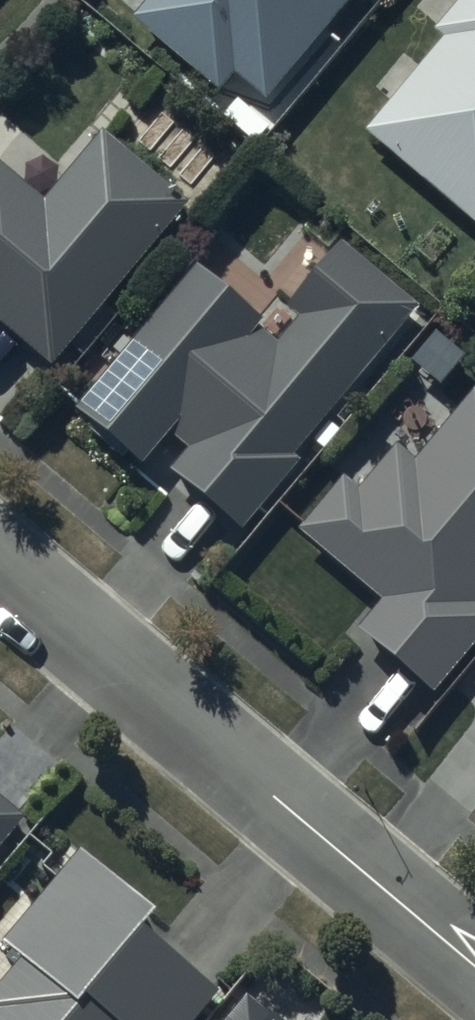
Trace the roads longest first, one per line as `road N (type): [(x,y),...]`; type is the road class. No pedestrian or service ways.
road 1 (residential): [(0,562),(474,970)]

